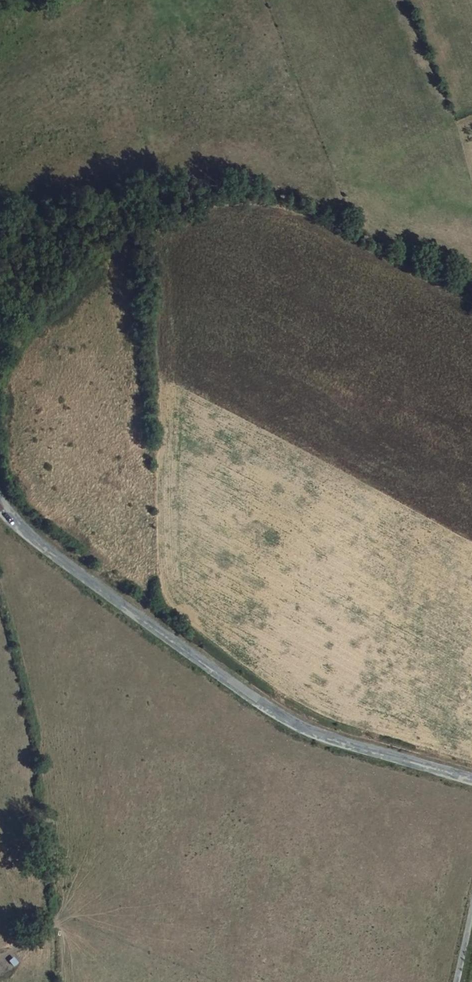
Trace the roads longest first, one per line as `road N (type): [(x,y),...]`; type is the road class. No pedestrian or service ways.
road 1 (unclassified): [(0,506),(10,522),(273,712),(350,746),(471,780)]

